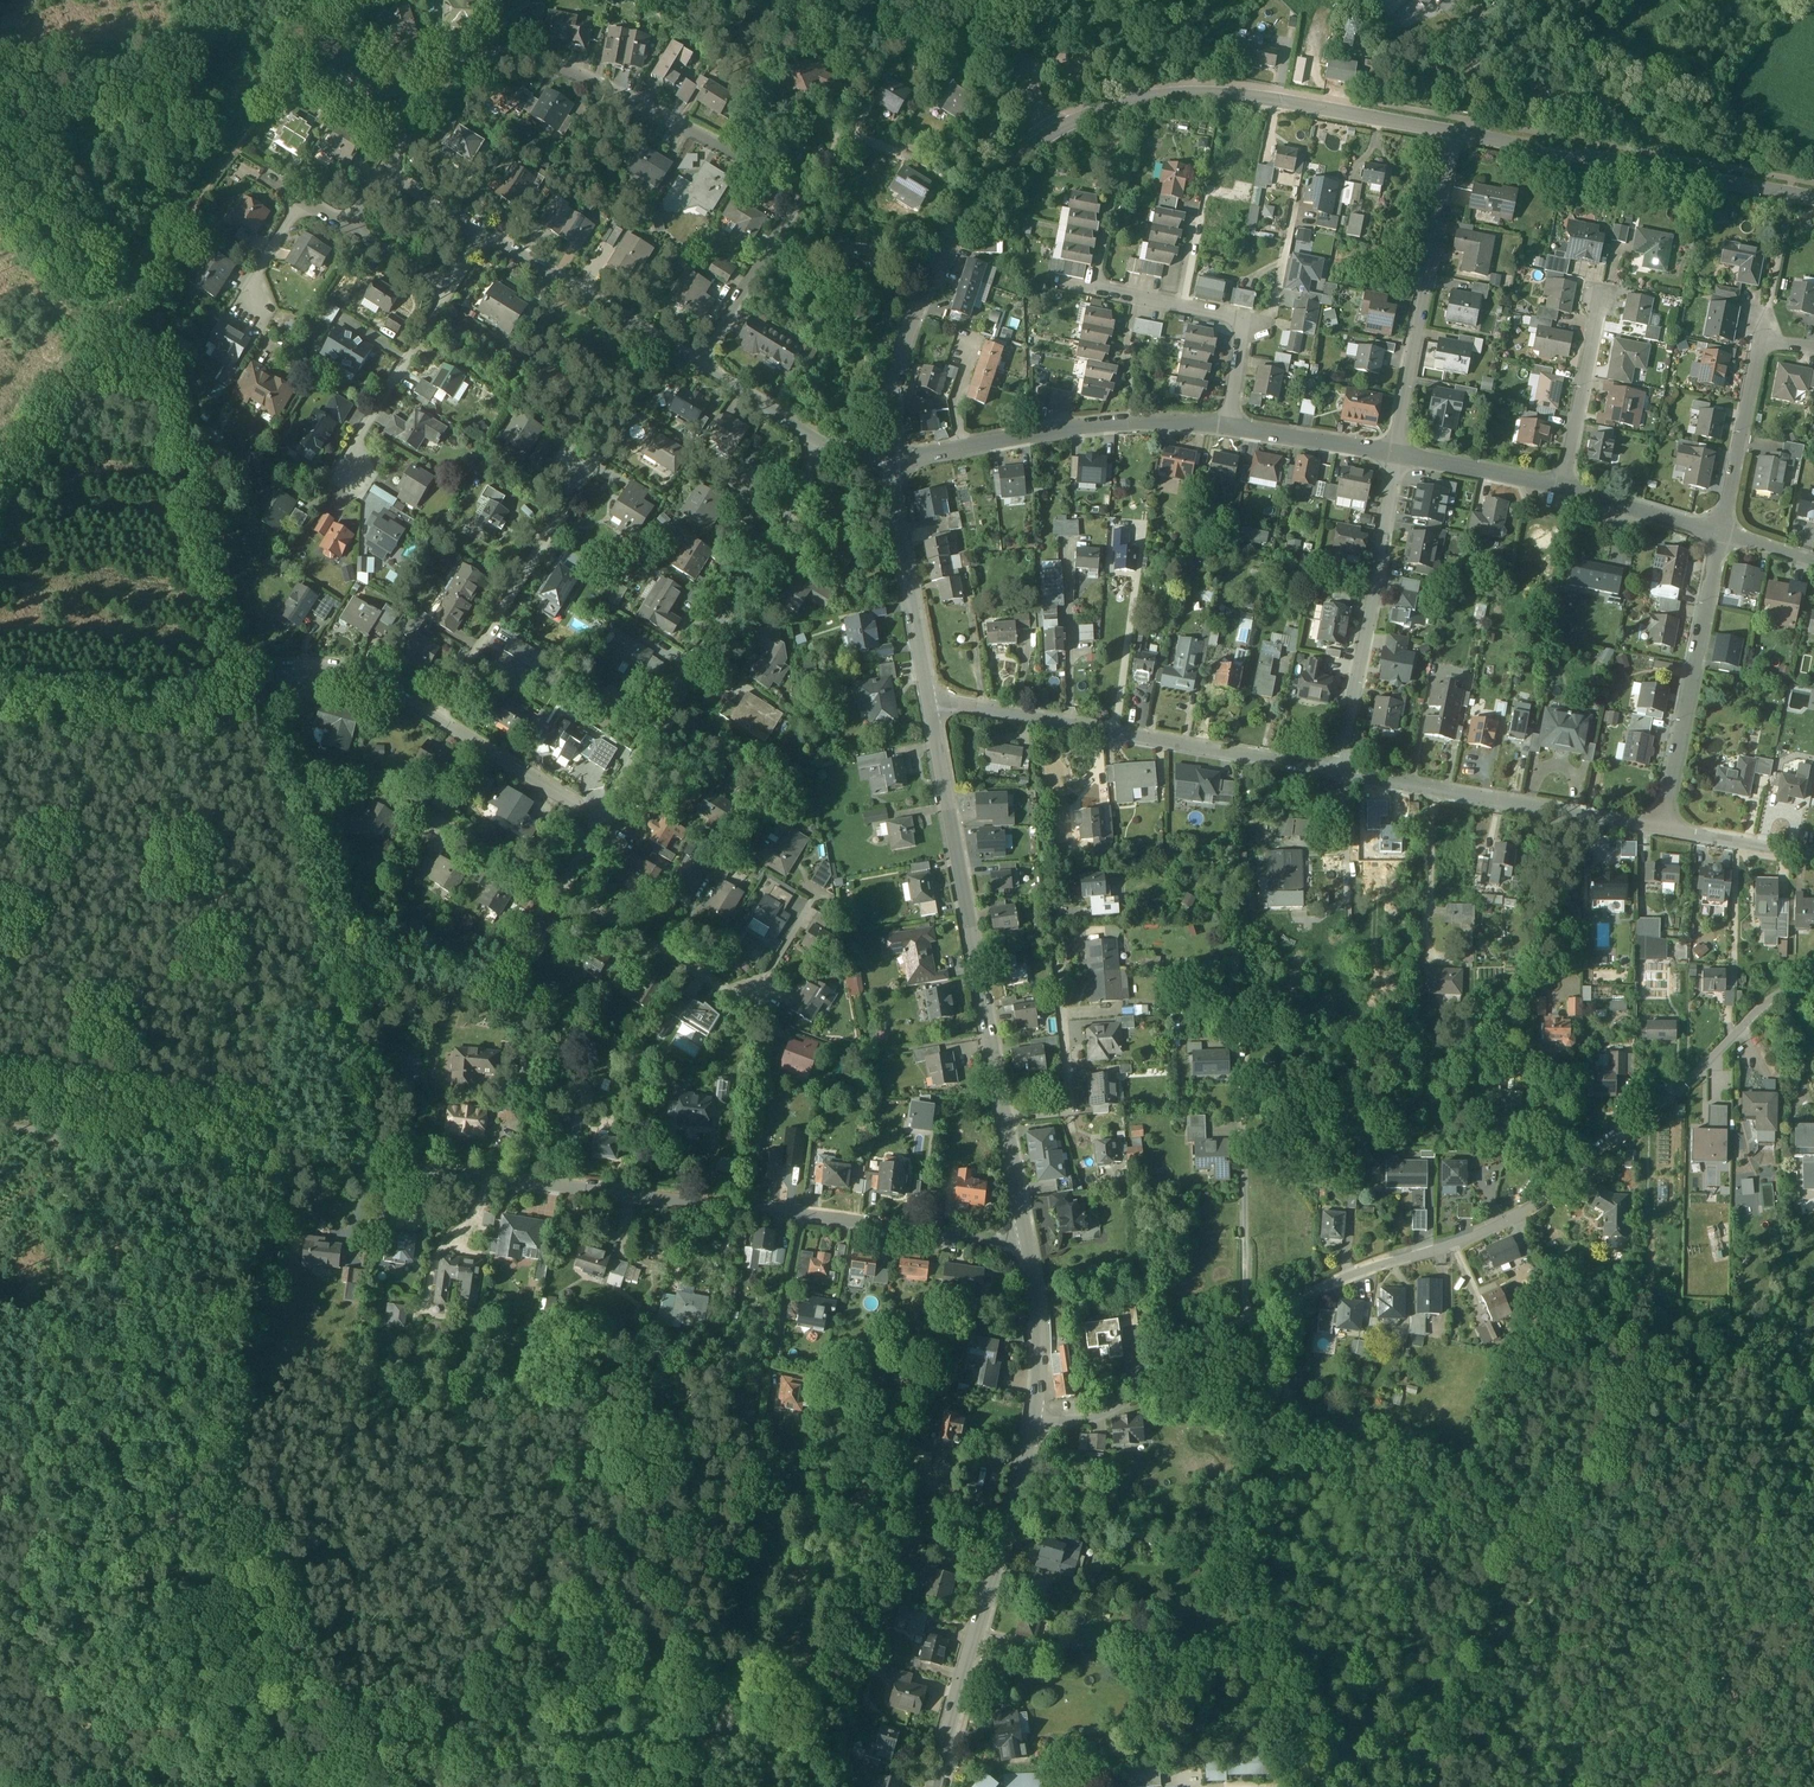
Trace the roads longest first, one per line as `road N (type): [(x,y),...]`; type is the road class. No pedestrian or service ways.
road 1 (track): [(143,282),(383,1167)]
road 2 (residential): [(1813,973),(1526,1209),(1276,1307),(1185,1354),(1103,1414),(1076,1421),(1035,1415)]
road 3 (tertiary): [(1456,134),(1321,109),(1188,96),(1106,113),(1057,134),(978,203),(944,254),(907,345),(894,460)]
road 4 (residential): [(1026,1244),(294,1160)]
road 5 (tertiary): [(928,705),(1026,1244)]
road 6 (residential): [(773,173),(590,82),(516,59),(449,80),(386,173)]
road 7 (residential): [(820,444),(804,491),(599,821)]
road 8 (residential): [(1338,776),(928,705)]
road 9 (tertiary): [(1035,1415),(935,1786)]
road 10 (tertiary): [(1813,198),(1456,134)]
road 11 (residential): [(1662,830),(1338,776)]
road 12 (residential): [(1338,776),(1398,454)]
road 13 (residential): [(1398,454),(1456,134)]
road 14 (track): [(1008,54),(693,0)]
road 15 (residential): [(1662,830),(1721,534)]
road 16 (residential): [(438,718),(567,512),(576,471)]
road 17 (residential): [(959,450),(1132,422),(1228,426)]
road 18 (residential): [(480,233),(699,370)]
road 19 (residential): [(560,890),(757,1014),(765,999)]
road 20 (tertiary): [(894,460),(896,533),(928,705)]
road 21 (track): [(143,282),(129,287),(0,449)]
road 22 (residential): [(449,288),(359,440),(348,476)]
road 23 (residential): [(699,370),(811,191)]
road 24 (residential): [(1565,493),(1602,294)]
road 25 (residential): [(1243,319),(1053,280)]
road 26 (residential): [(1721,534),(1759,346)]
road 27 (residential): [(599,821),(438,718)]
road 28 (track): [(143,282),(81,241),(0,162)]
road 29 (residential): [(1228,426),(1398,454)]
road 30 (tertiary): [(1026,1244),(1039,1341),(1035,1415)]
road 31 (residential): [(1398,454),(1565,493)]
road 32 (residential): [(1565,493),(1721,534)]
road 33 (residential): [(1813,857),(1662,830)]
road 34 (residential): [(1243,319),(1263,324),(1270,317),(1293,204)]
road 35 (residential): [(438,718),(374,682),(303,670)]
road 36 (residential): [(699,370),(820,444)]
road 37 (residential): [(447,834),(560,890)]
road 38 (residential): [(304,200),(239,304)]

